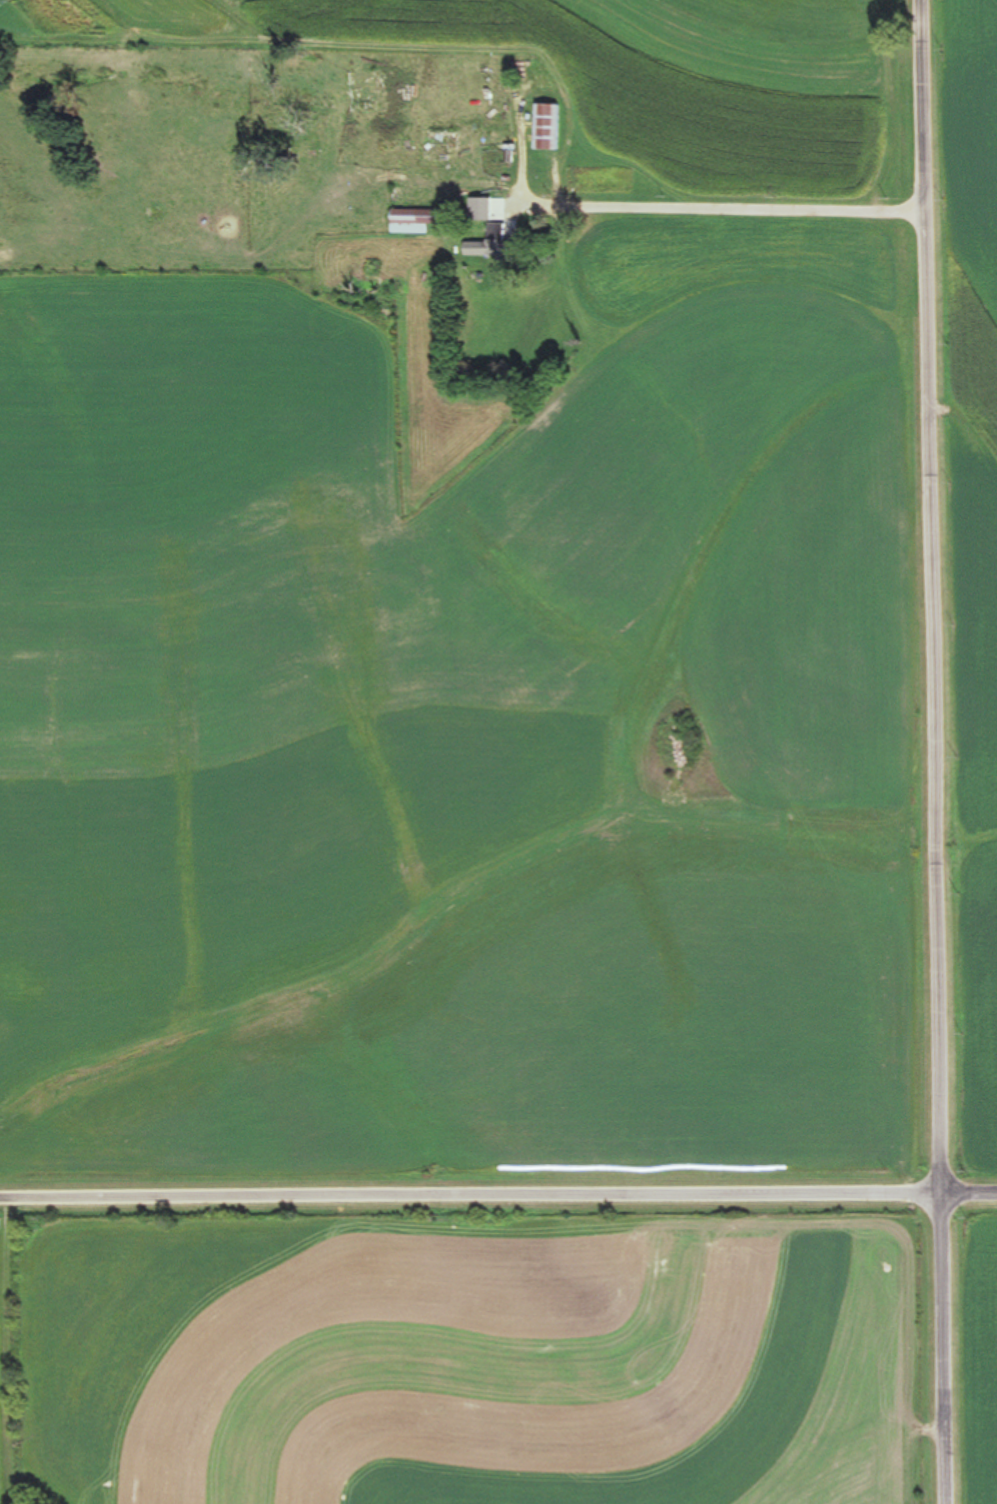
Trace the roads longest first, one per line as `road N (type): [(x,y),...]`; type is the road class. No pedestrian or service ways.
road 1 (residential): [(913,1503),(902,0)]
road 2 (residential): [(996,1176),(0,1183)]

